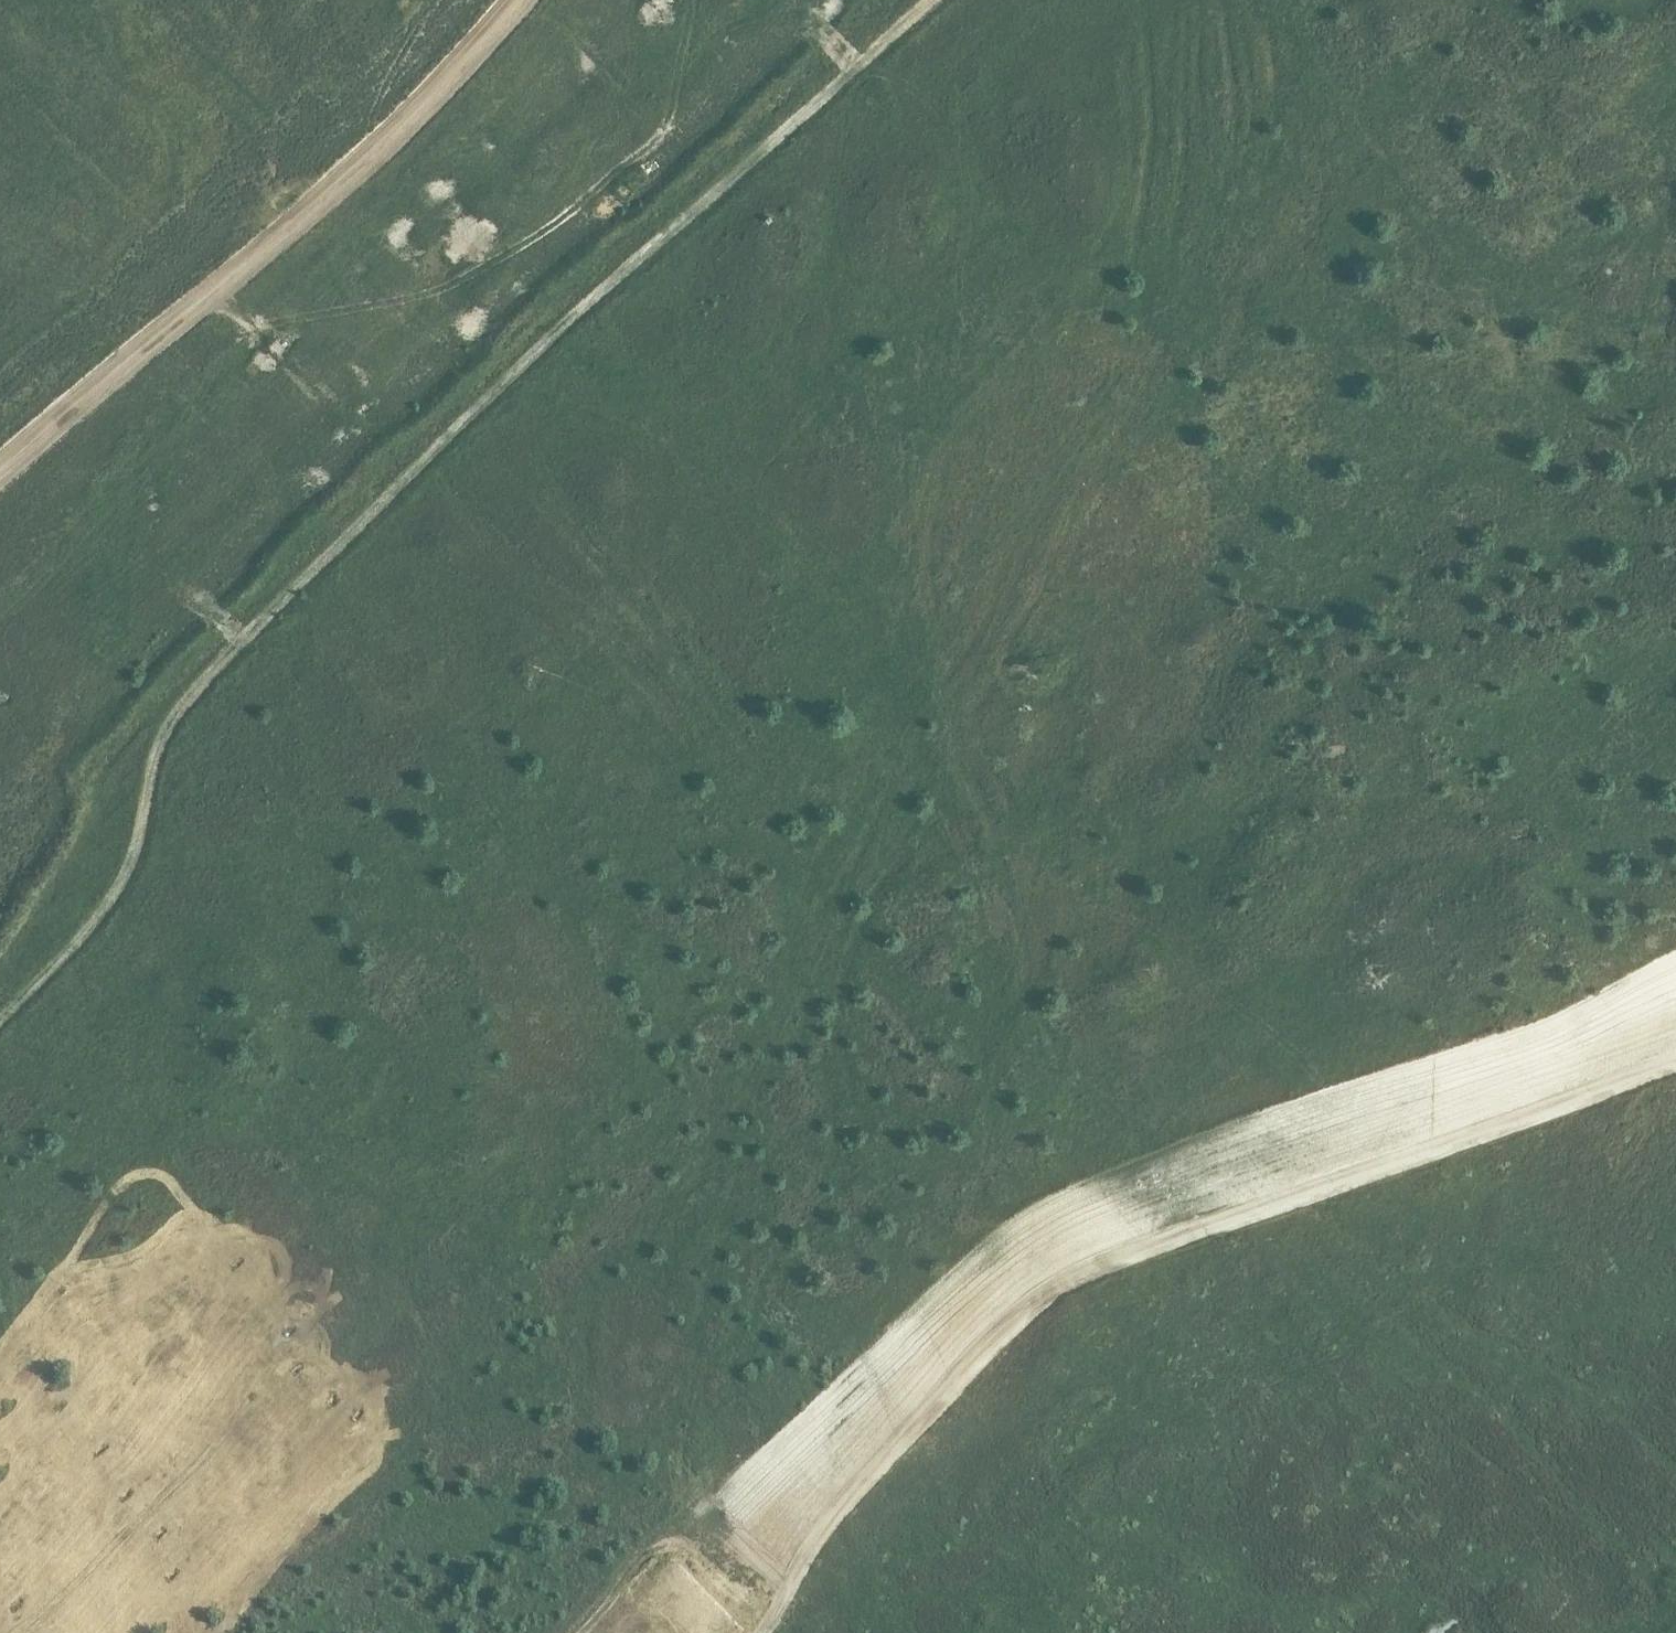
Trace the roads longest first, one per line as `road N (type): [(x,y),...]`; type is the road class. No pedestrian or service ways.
road 1 (track): [(0,1023),(122,882),(159,759),(179,718),(229,655),(502,386),(936,0)]
road 2 (track): [(768,1632),(812,1546),(1063,1293),(1675,1069)]
road 3 (track): [(525,0),(377,155),(0,474)]

